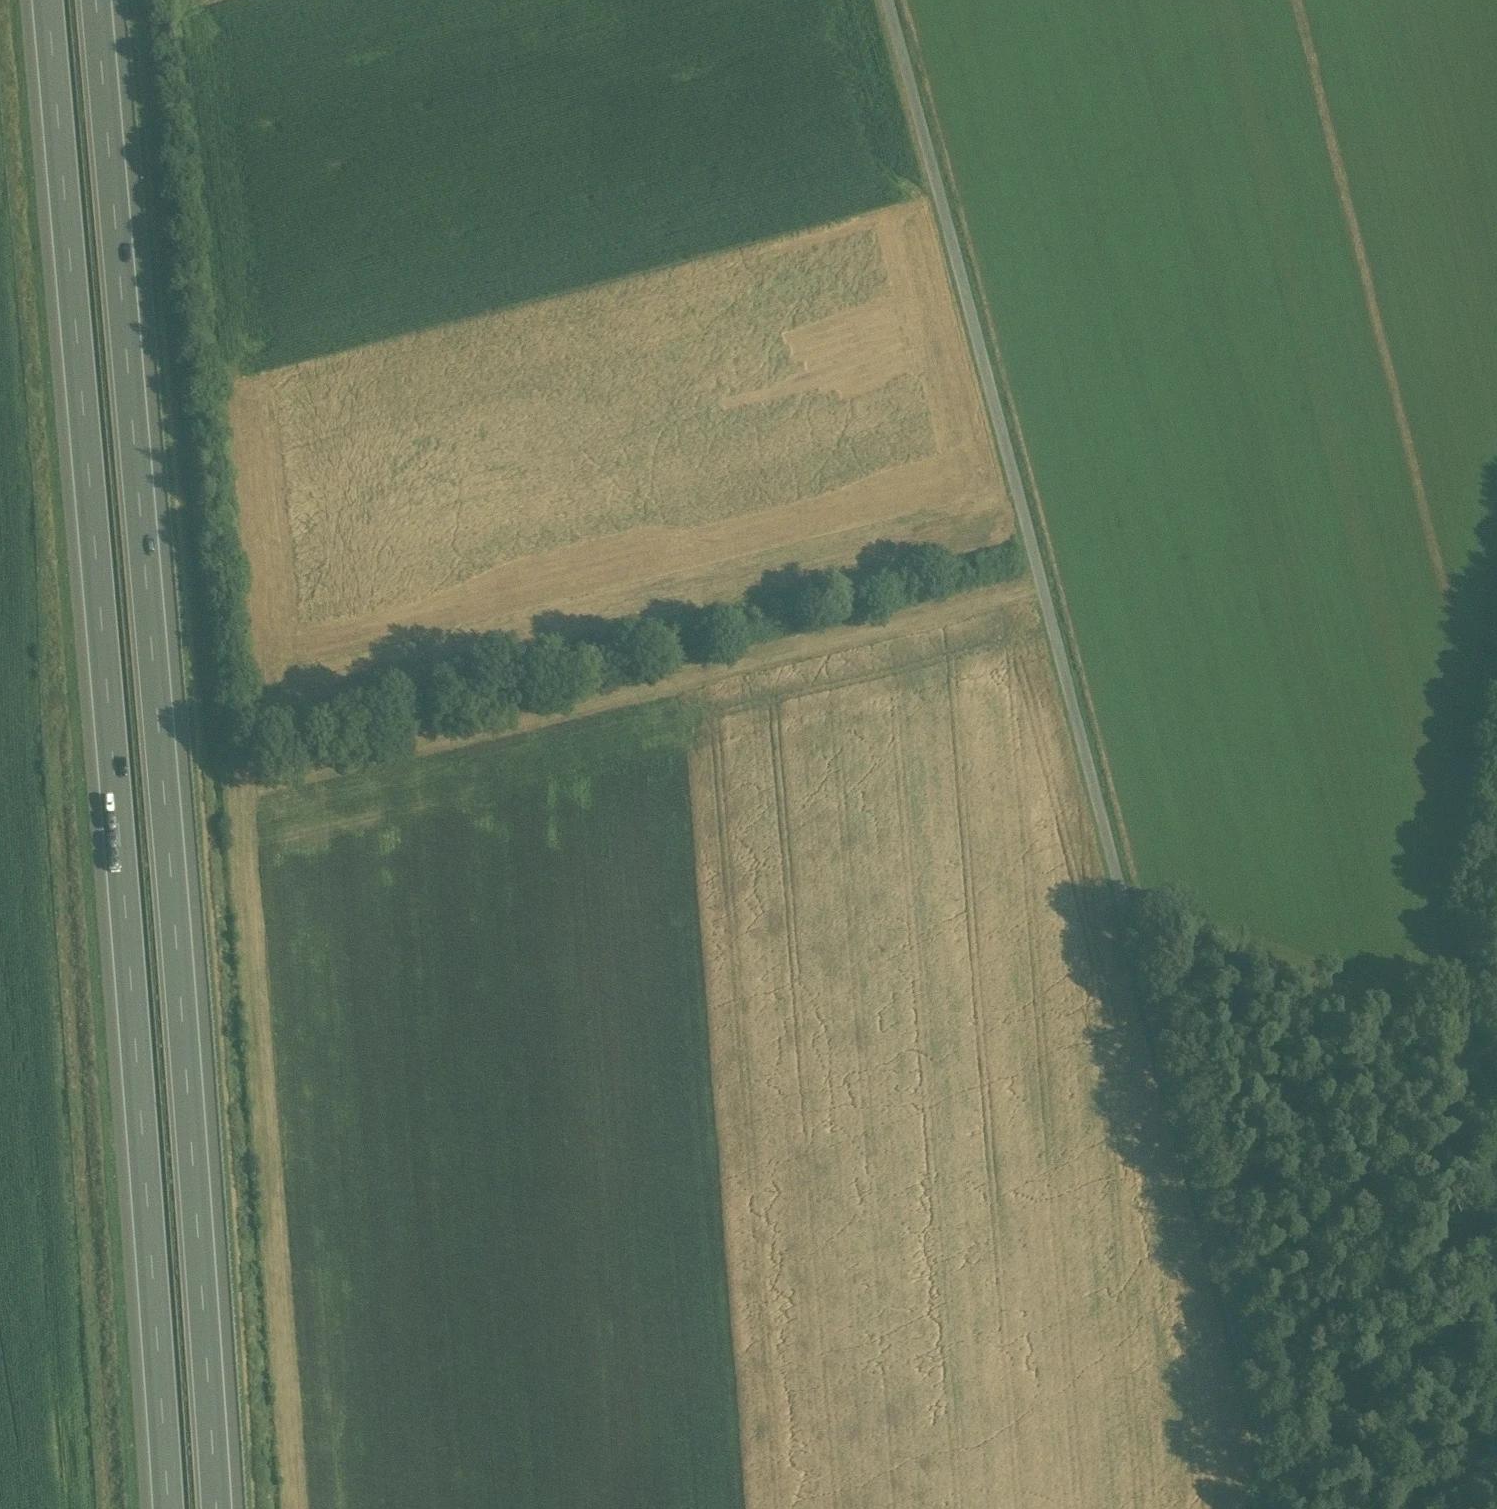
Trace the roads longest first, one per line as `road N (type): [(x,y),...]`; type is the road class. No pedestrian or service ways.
road 1 (unclassified): [(889,0),(1262,1446),(1255,1508)]
road 2 (motorway): [(217,1508),(94,0)]
road 3 (motorway): [(48,0),(168,1508)]

